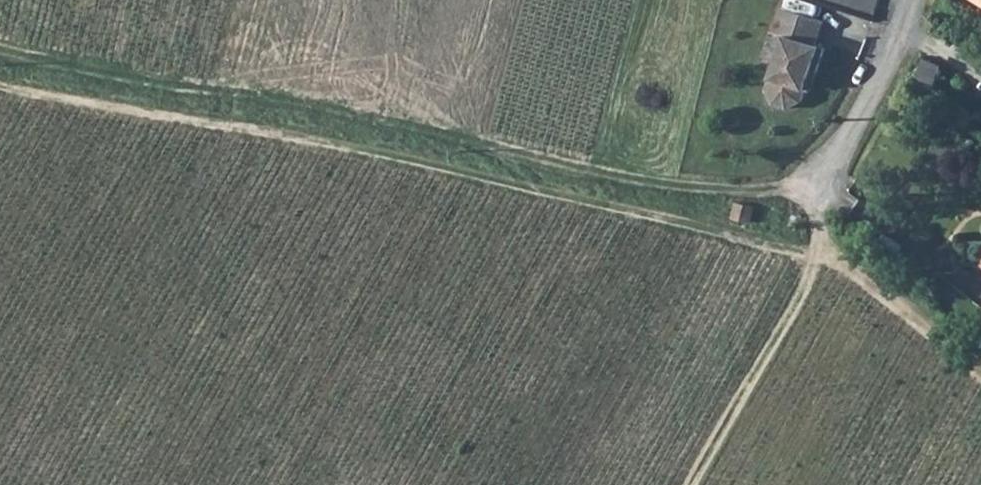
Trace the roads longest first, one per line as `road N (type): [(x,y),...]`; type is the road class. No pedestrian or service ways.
road 1 (track): [(799,208),(771,253),(455,175),(0,87)]
road 2 (track): [(687,484),(811,265)]
road 3 (residential): [(912,0),(879,86),(799,208)]
road 4 (track): [(980,382),(811,265)]

